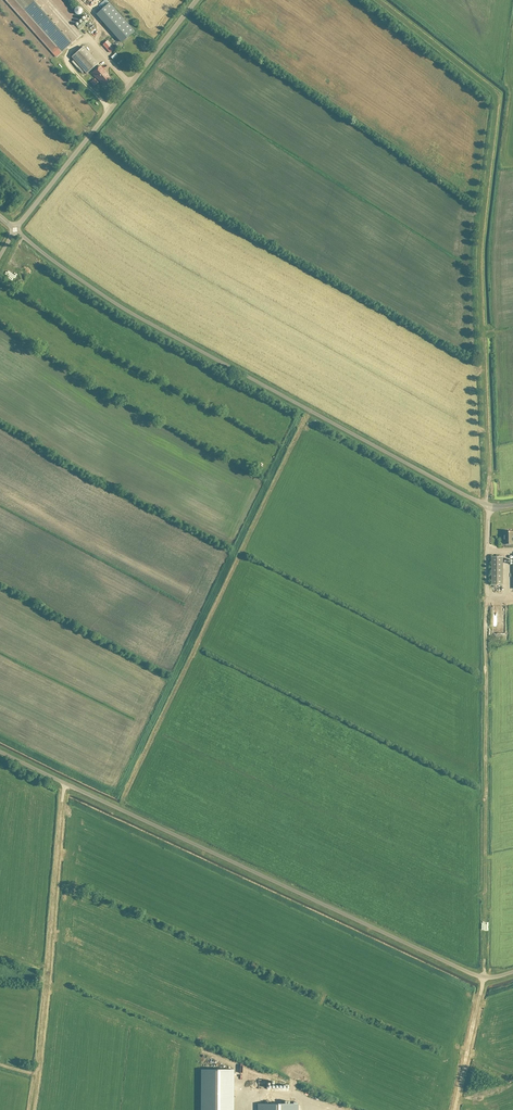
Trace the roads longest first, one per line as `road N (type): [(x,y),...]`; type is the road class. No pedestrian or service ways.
road 1 (unclassified): [(512,505),(472,499),(145,322),(14,230)]
road 2 (track): [(374,0),(495,102),(477,256),(485,505)]
road 3 (unclassified): [(512,972),(473,975),(0,752)]
road 4 (track): [(489,506),(483,978)]
road 5 (unclassified): [(14,230),(197,0)]
road 6 (track): [(64,784),(37,1075)]

